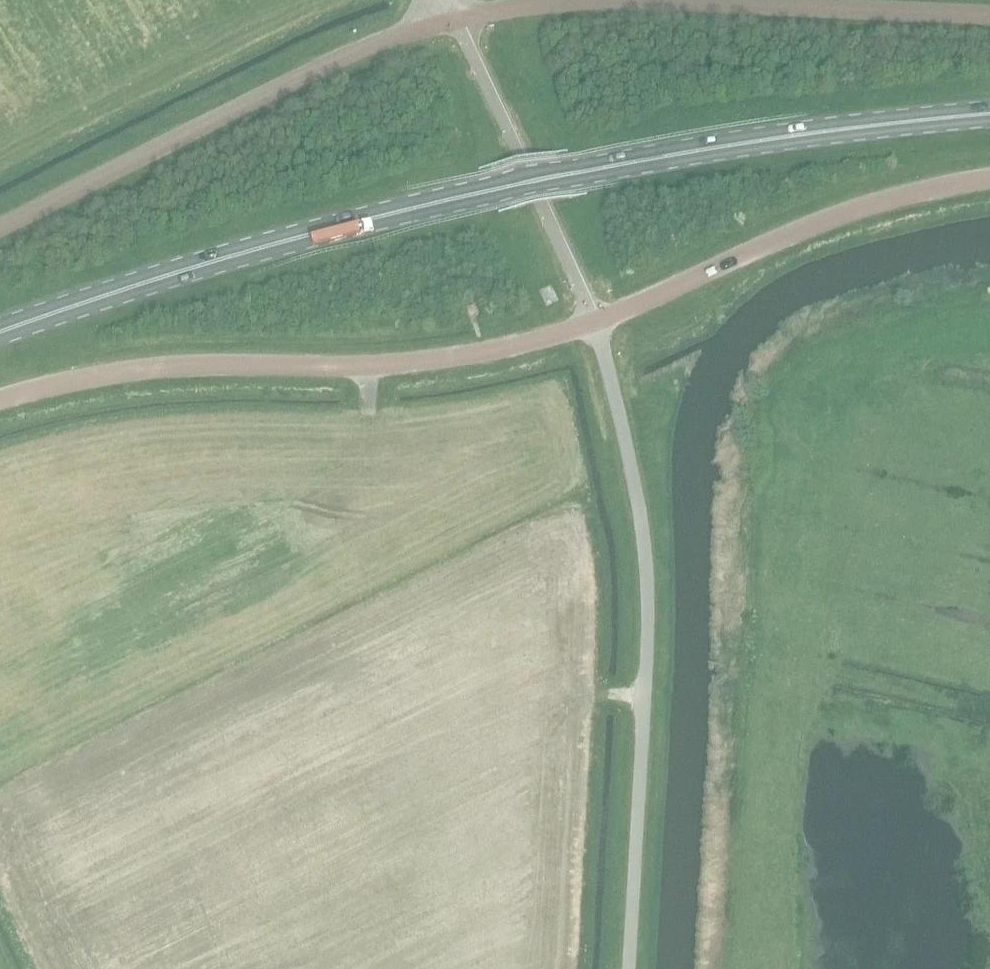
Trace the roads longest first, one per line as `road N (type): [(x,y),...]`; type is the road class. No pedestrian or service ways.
road 1 (primary): [(0,330),(366,217),(698,150),(989,112)]
road 2 (unclassified): [(629,968),(645,678),(644,543),(592,321)]
road 3 (unclassified): [(0,402),(156,367),(373,365),(460,355),(592,321)]
road 4 (unclassified): [(454,18),(607,1),(989,14)]
road 5 (unclassified): [(0,228),(371,44),(454,18)]
road 6 (unclassified): [(592,321),(835,213),(989,177)]

